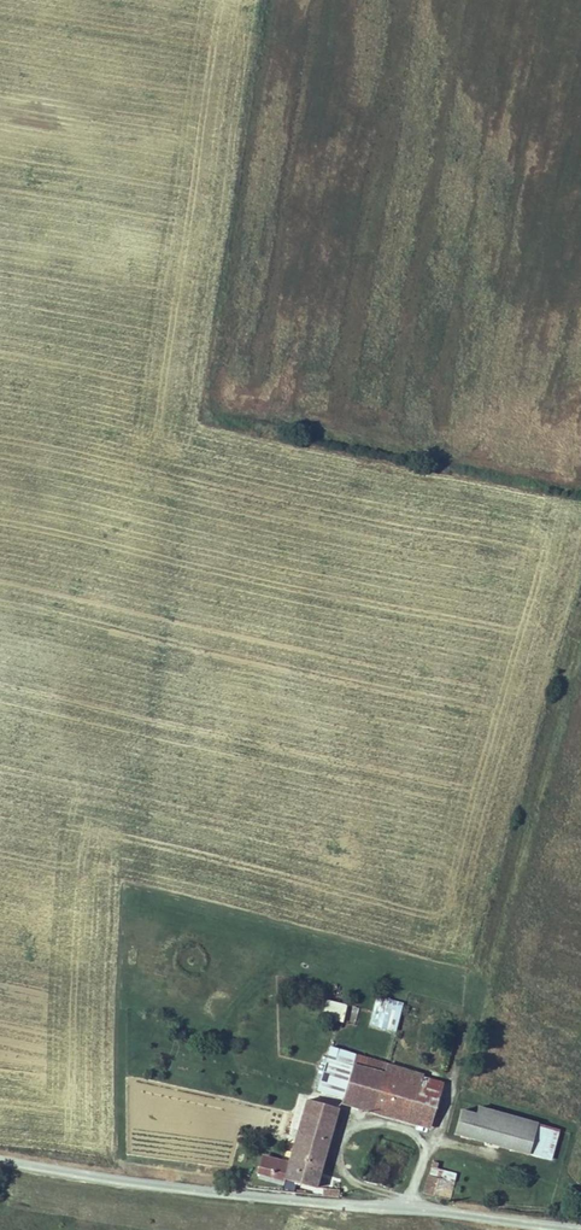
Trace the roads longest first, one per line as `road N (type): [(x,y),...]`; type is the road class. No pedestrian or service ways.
road 1 (unclassified): [(0,1160),(154,1185),(580,1229)]

